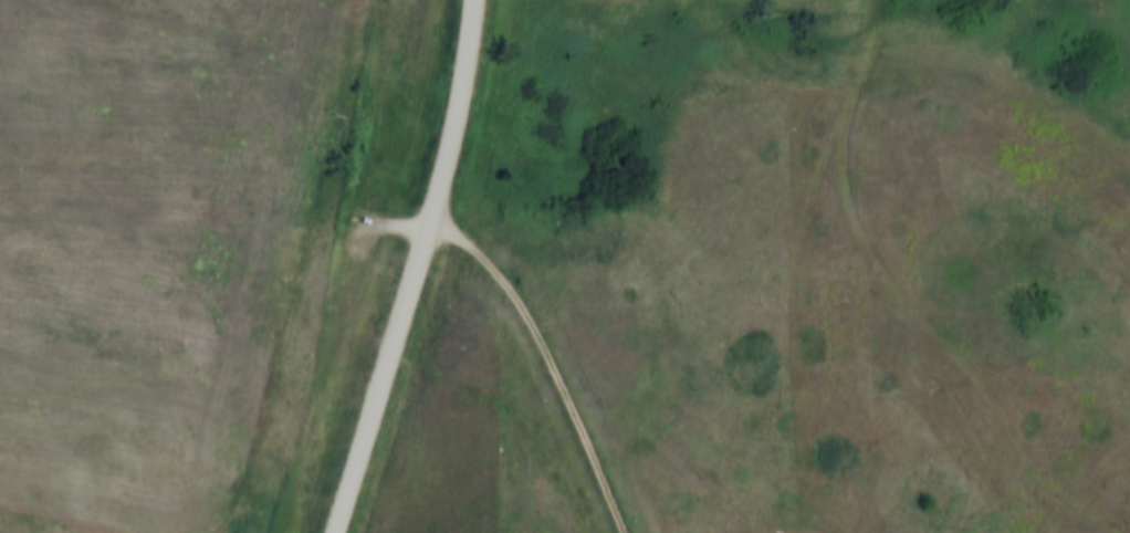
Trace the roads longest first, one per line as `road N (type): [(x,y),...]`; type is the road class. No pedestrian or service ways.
road 1 (residential): [(338,532),(438,202),(477,0)]
road 2 (track): [(709,532),(796,112),(789,0)]
road 3 (track): [(438,202),(520,305),(628,532)]

